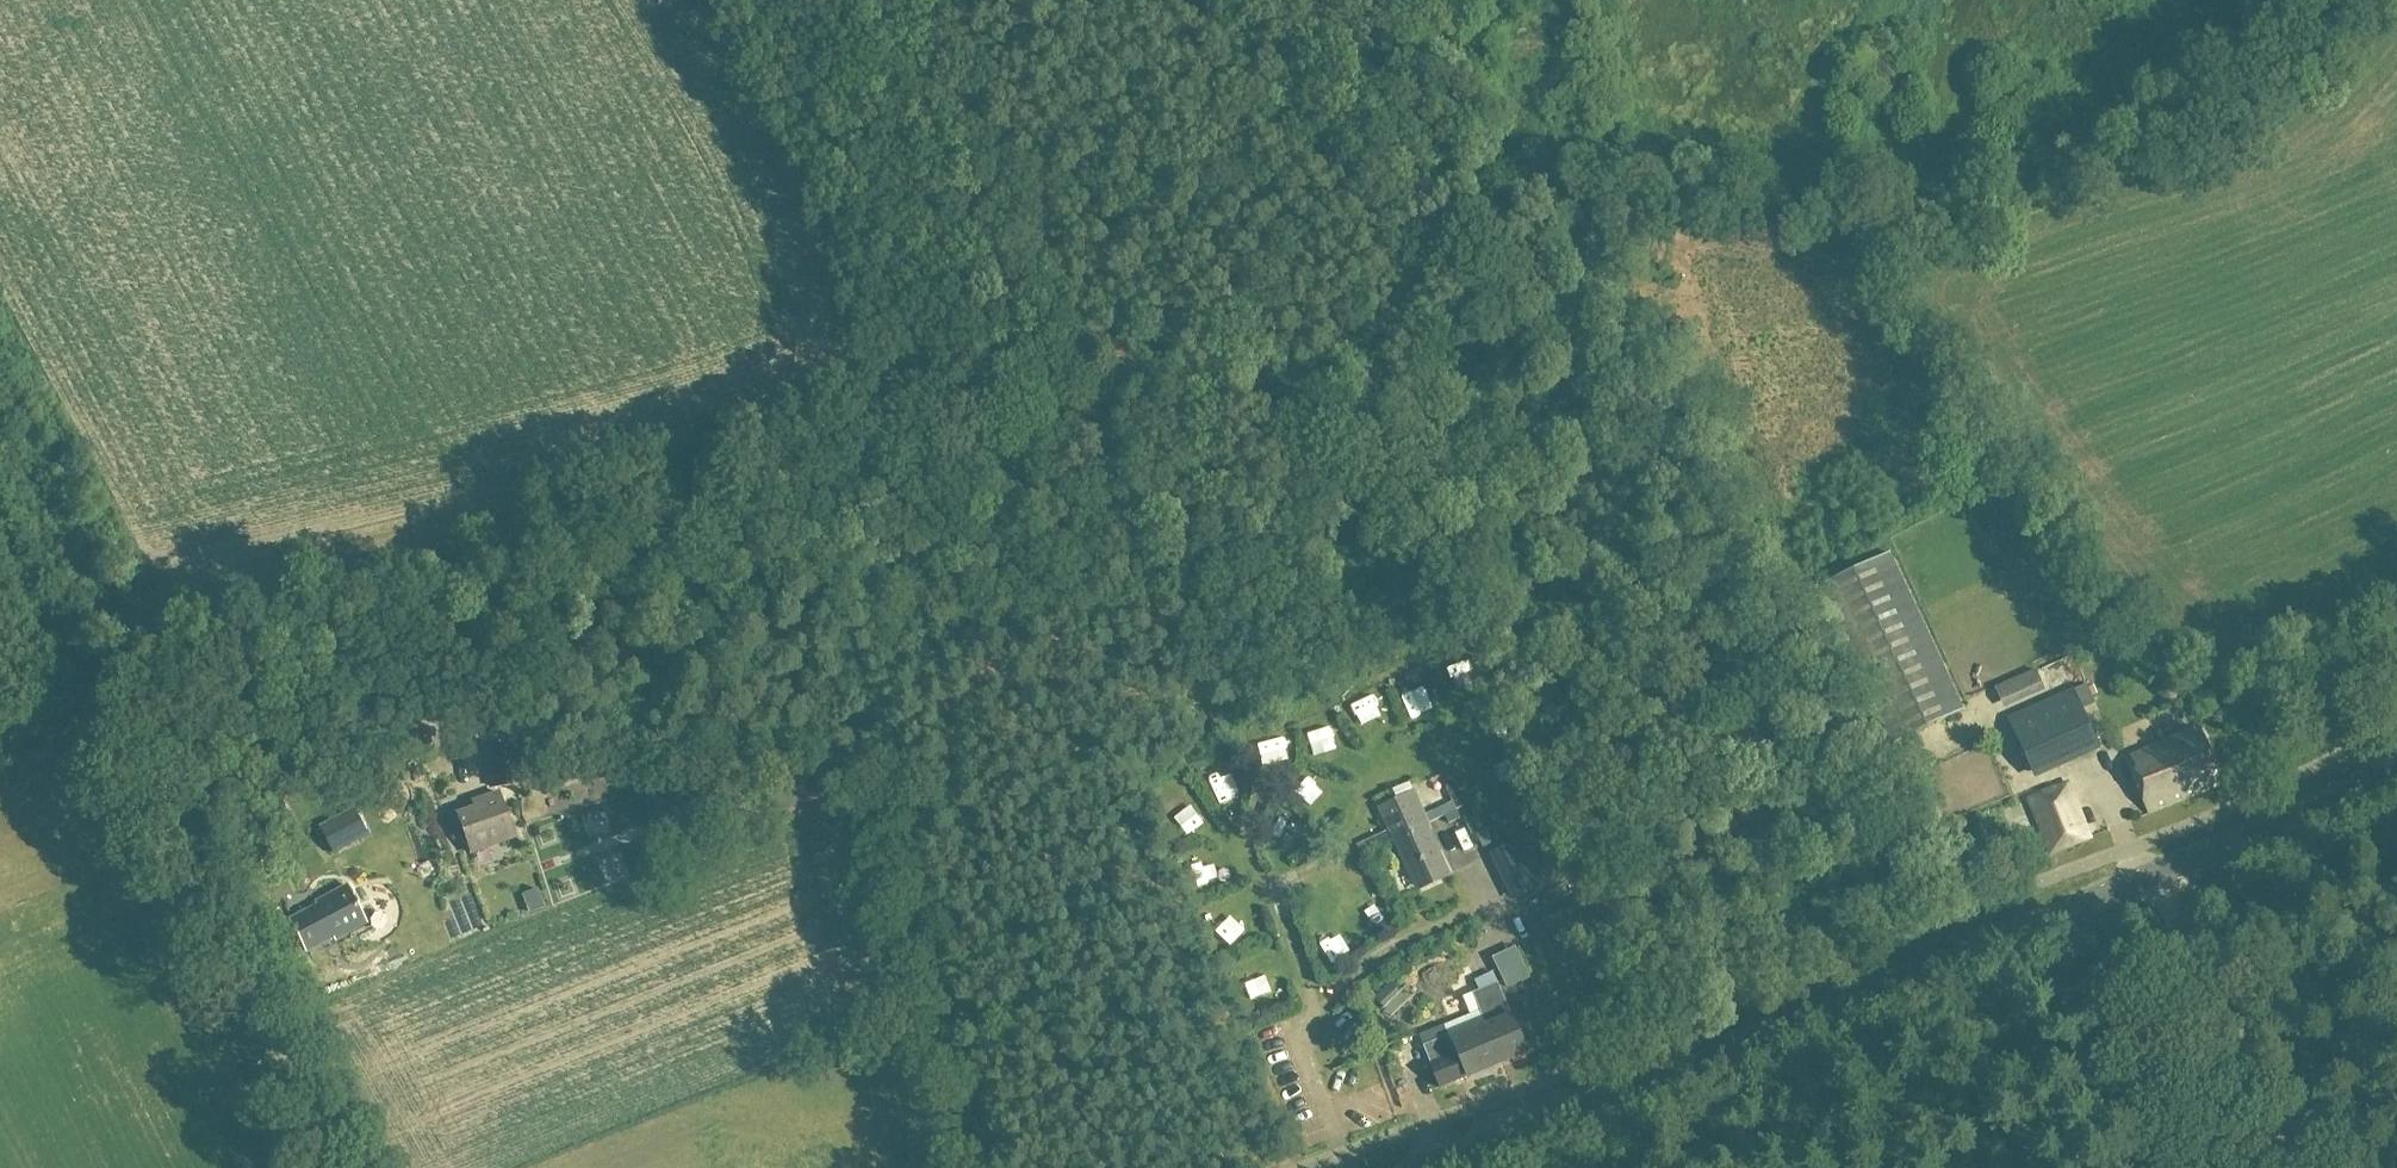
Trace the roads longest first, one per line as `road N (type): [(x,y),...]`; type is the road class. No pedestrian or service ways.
road 1 (tertiary): [(1445,1167),(2396,766)]
road 2 (track): [(99,712),(133,700),(831,766)]
road 3 (unclassified): [(339,1167),(0,527)]
road 4 (track): [(2170,822),(2301,1167)]

